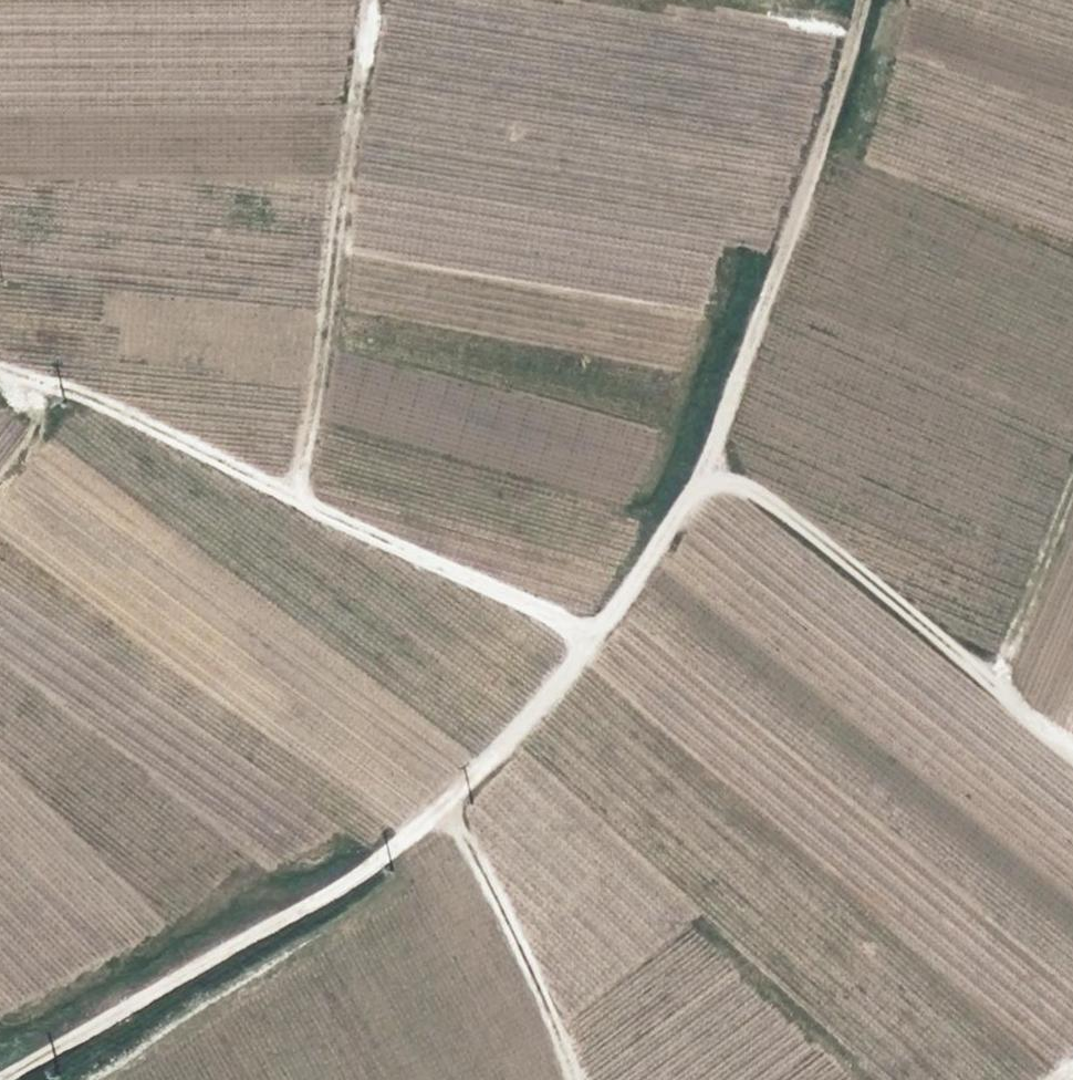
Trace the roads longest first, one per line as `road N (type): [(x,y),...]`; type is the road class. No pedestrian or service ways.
road 1 (track): [(1,1079),(278,921),(441,809),(560,685),(637,583),(715,453),(842,85),(862,0)]
road 2 (track): [(601,630),(0,362)]
road 3 (track): [(363,0),(294,499)]
road 4 (track): [(715,453),(1072,737)]
road 5 (track): [(577,1079),(544,989),(441,809)]

